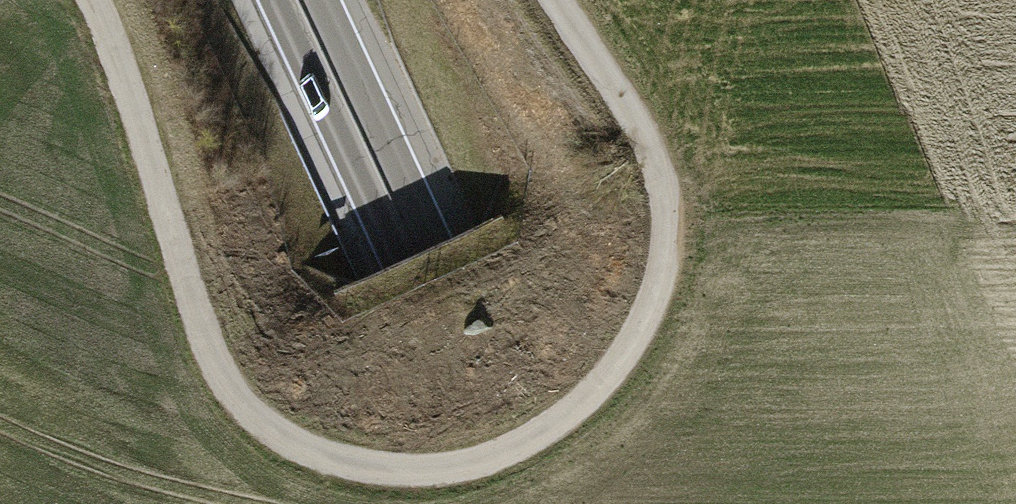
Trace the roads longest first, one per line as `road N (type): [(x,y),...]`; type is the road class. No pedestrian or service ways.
road 1 (track): [(87,0),(220,388),(258,432),(312,460),(374,475),(439,476),(500,460),(559,426),(607,381),(662,276),(667,224),(657,172),(552,0)]
road 2 (trunk): [(275,0),(503,503)]
road 3 (trunk): [(545,503),(319,0)]
road 4 (trunk): [(731,503),(596,161),(520,0)]

